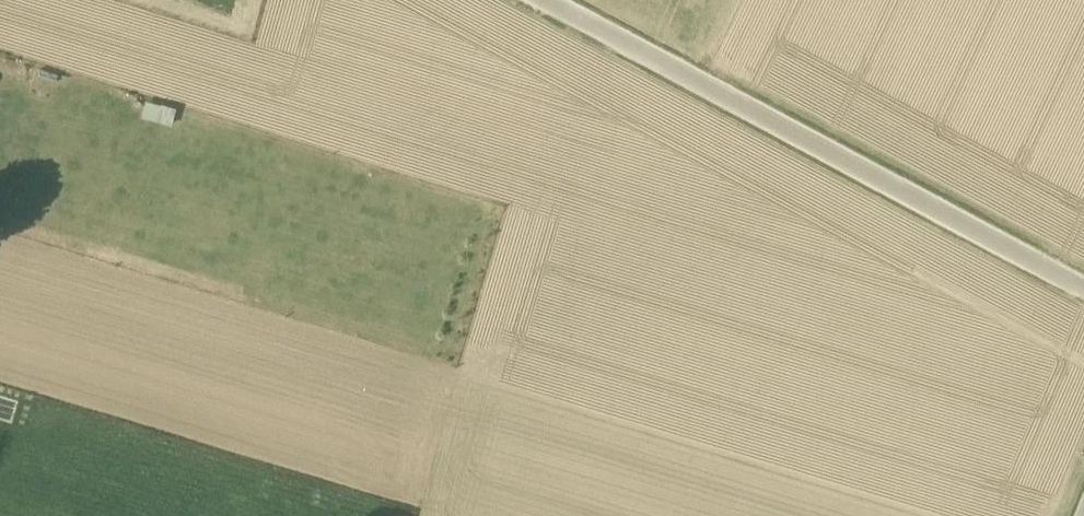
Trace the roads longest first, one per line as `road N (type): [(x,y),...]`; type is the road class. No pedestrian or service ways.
road 1 (unclassified): [(1083,286),(550,0)]

